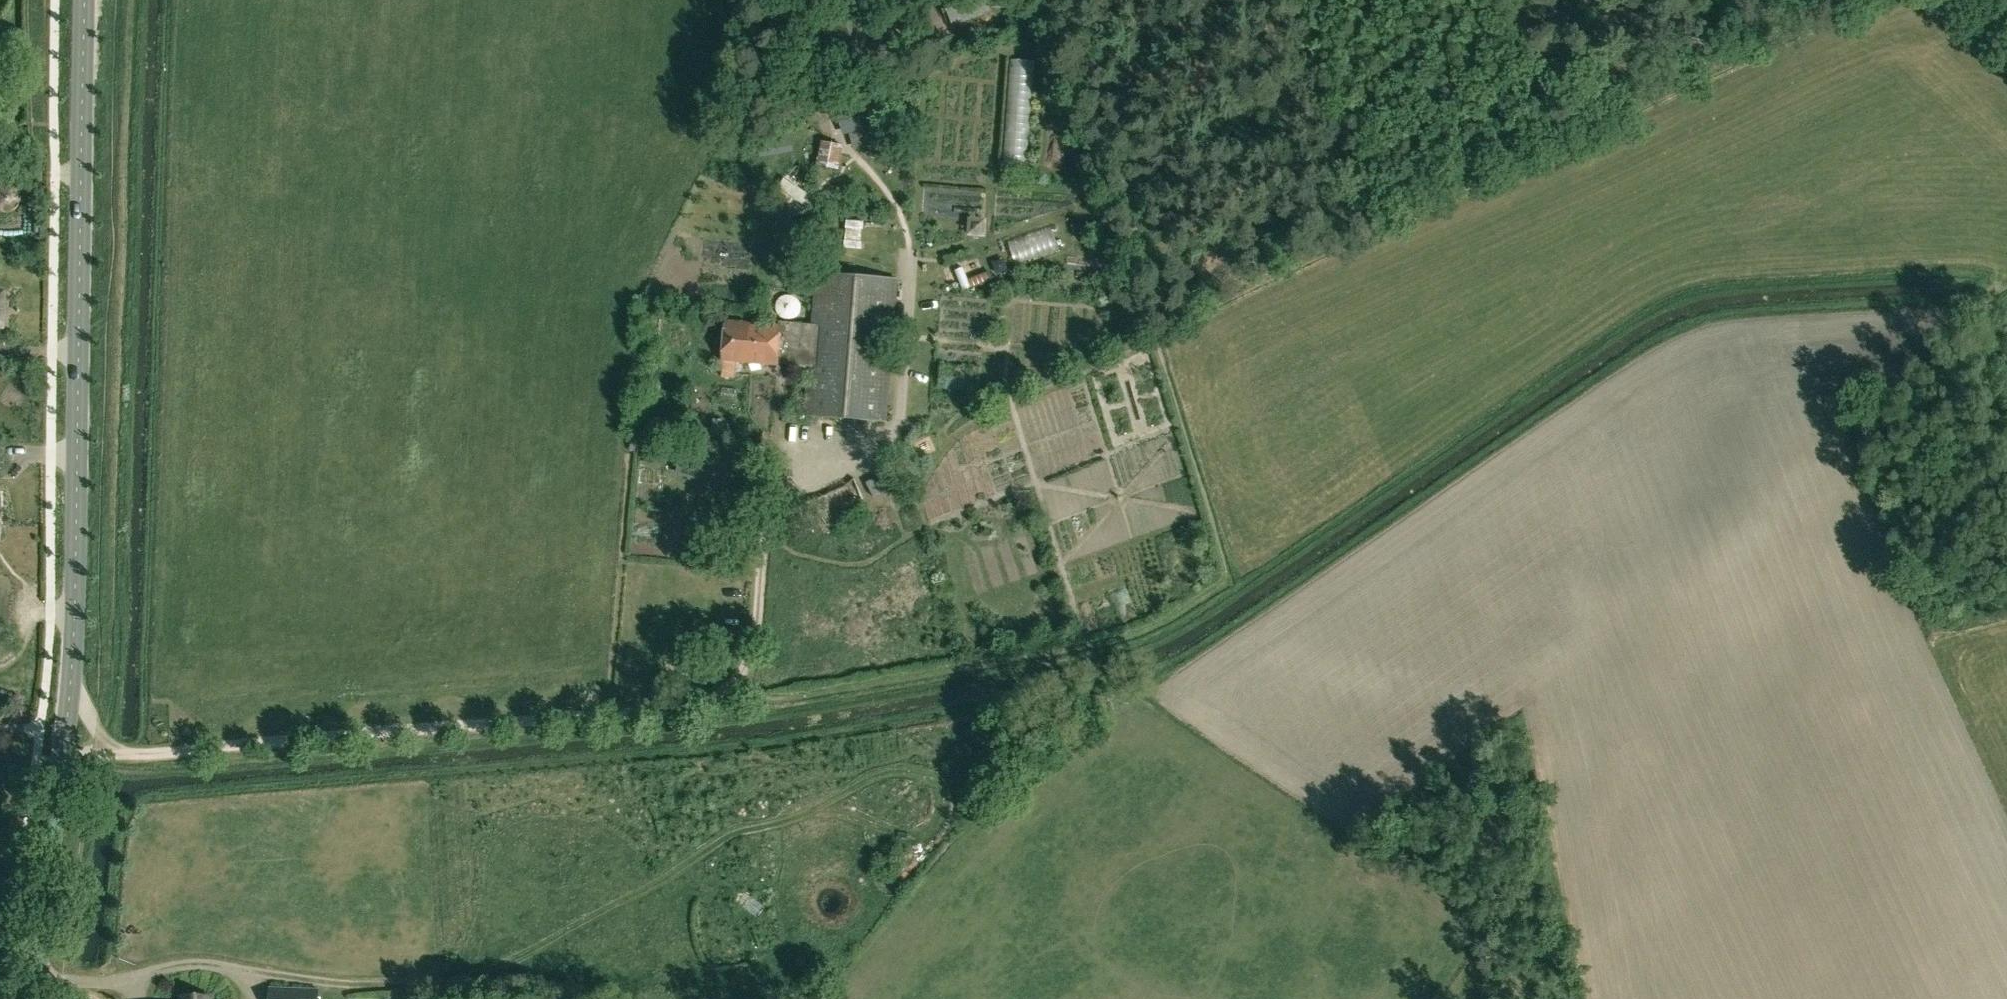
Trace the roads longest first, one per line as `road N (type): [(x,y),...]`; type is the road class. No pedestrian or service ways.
road 1 (tertiary): [(33,998),(76,593),(86,0)]

